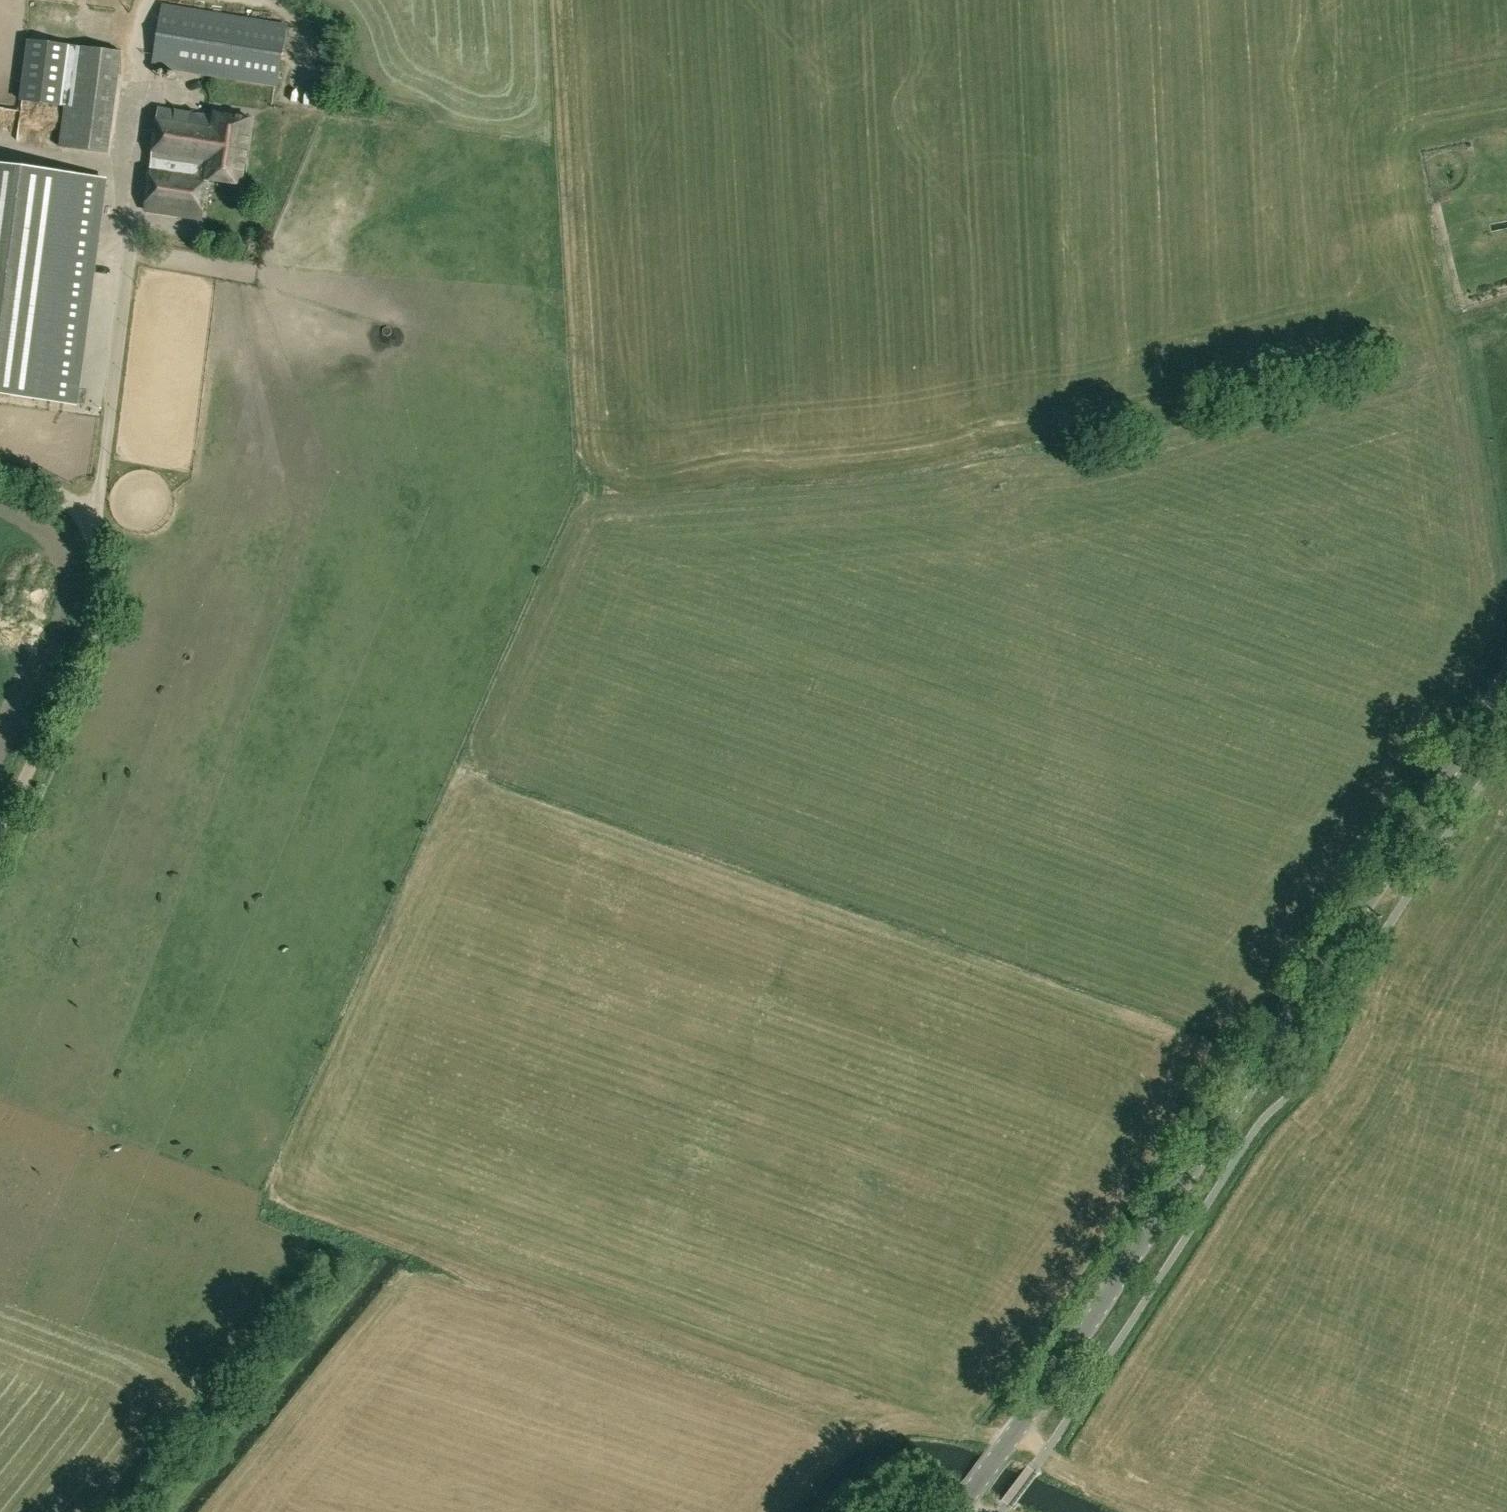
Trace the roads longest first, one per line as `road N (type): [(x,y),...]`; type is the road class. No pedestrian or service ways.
road 1 (tertiary): [(953,1511),(1146,1237),(1506,686)]
road 2 (unclassified): [(0,831),(101,587),(90,524),(76,505),(0,473)]

